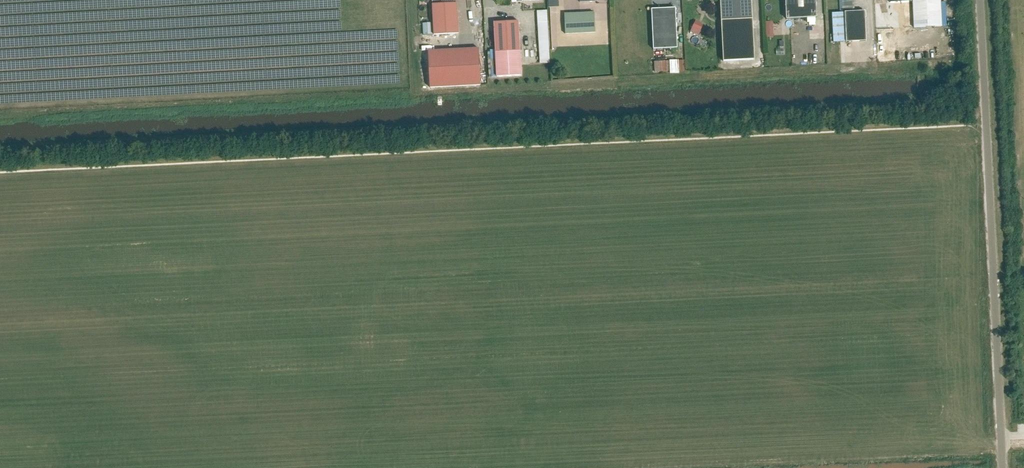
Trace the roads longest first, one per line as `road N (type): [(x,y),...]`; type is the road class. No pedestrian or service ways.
road 1 (unclassified): [(1003,467),(979,0)]

